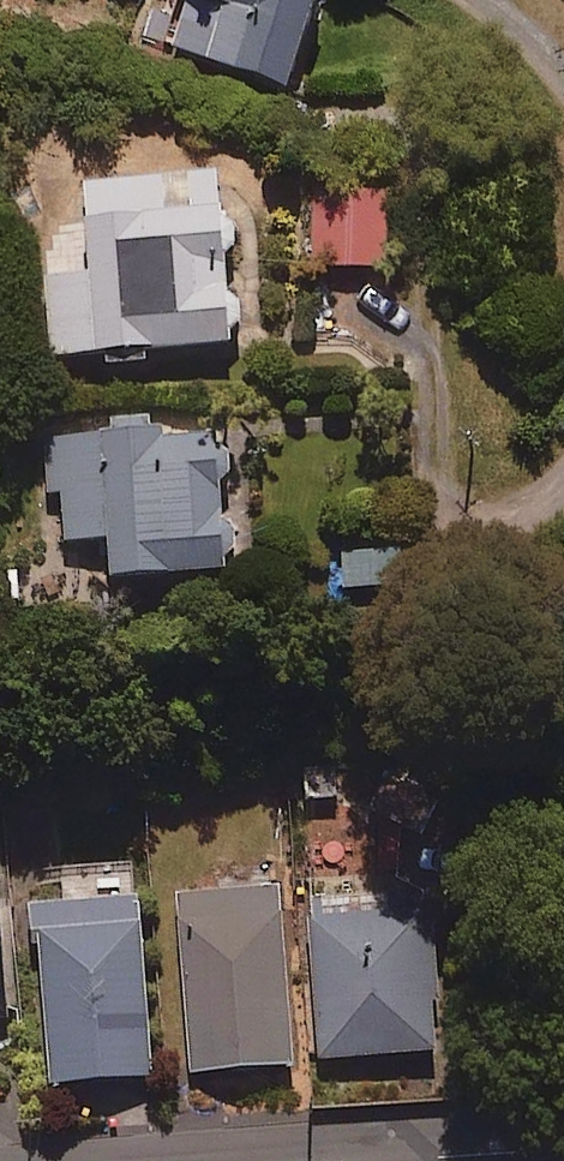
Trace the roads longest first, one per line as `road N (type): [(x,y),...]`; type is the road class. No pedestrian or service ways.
road 1 (tertiary): [(563,1148),(359,1160)]

